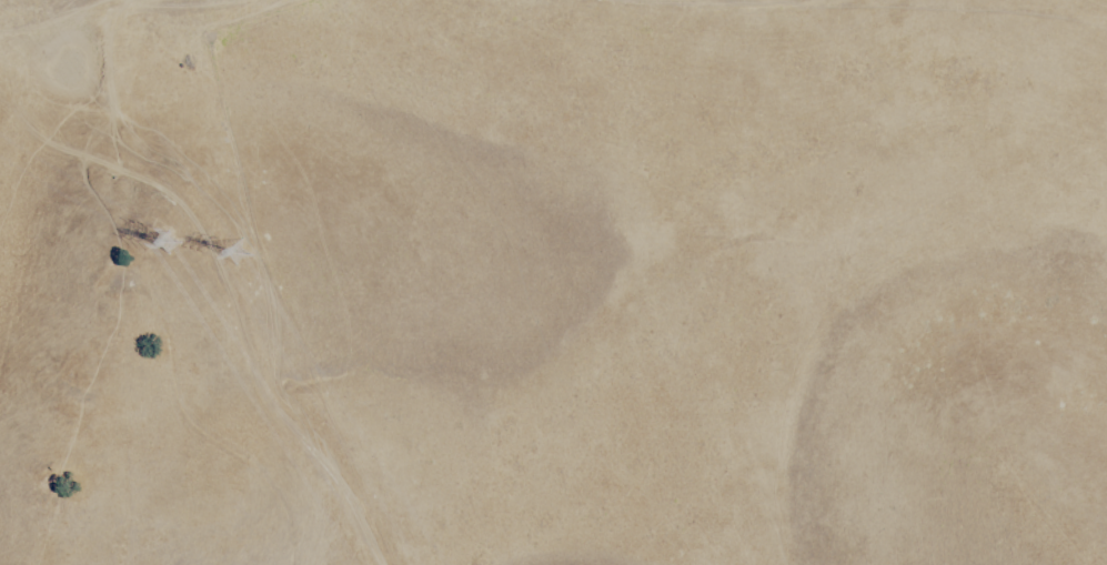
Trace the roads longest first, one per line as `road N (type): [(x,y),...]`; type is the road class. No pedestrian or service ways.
road 1 (track): [(0,90),(225,234),(294,444),(371,524),(396,564)]

